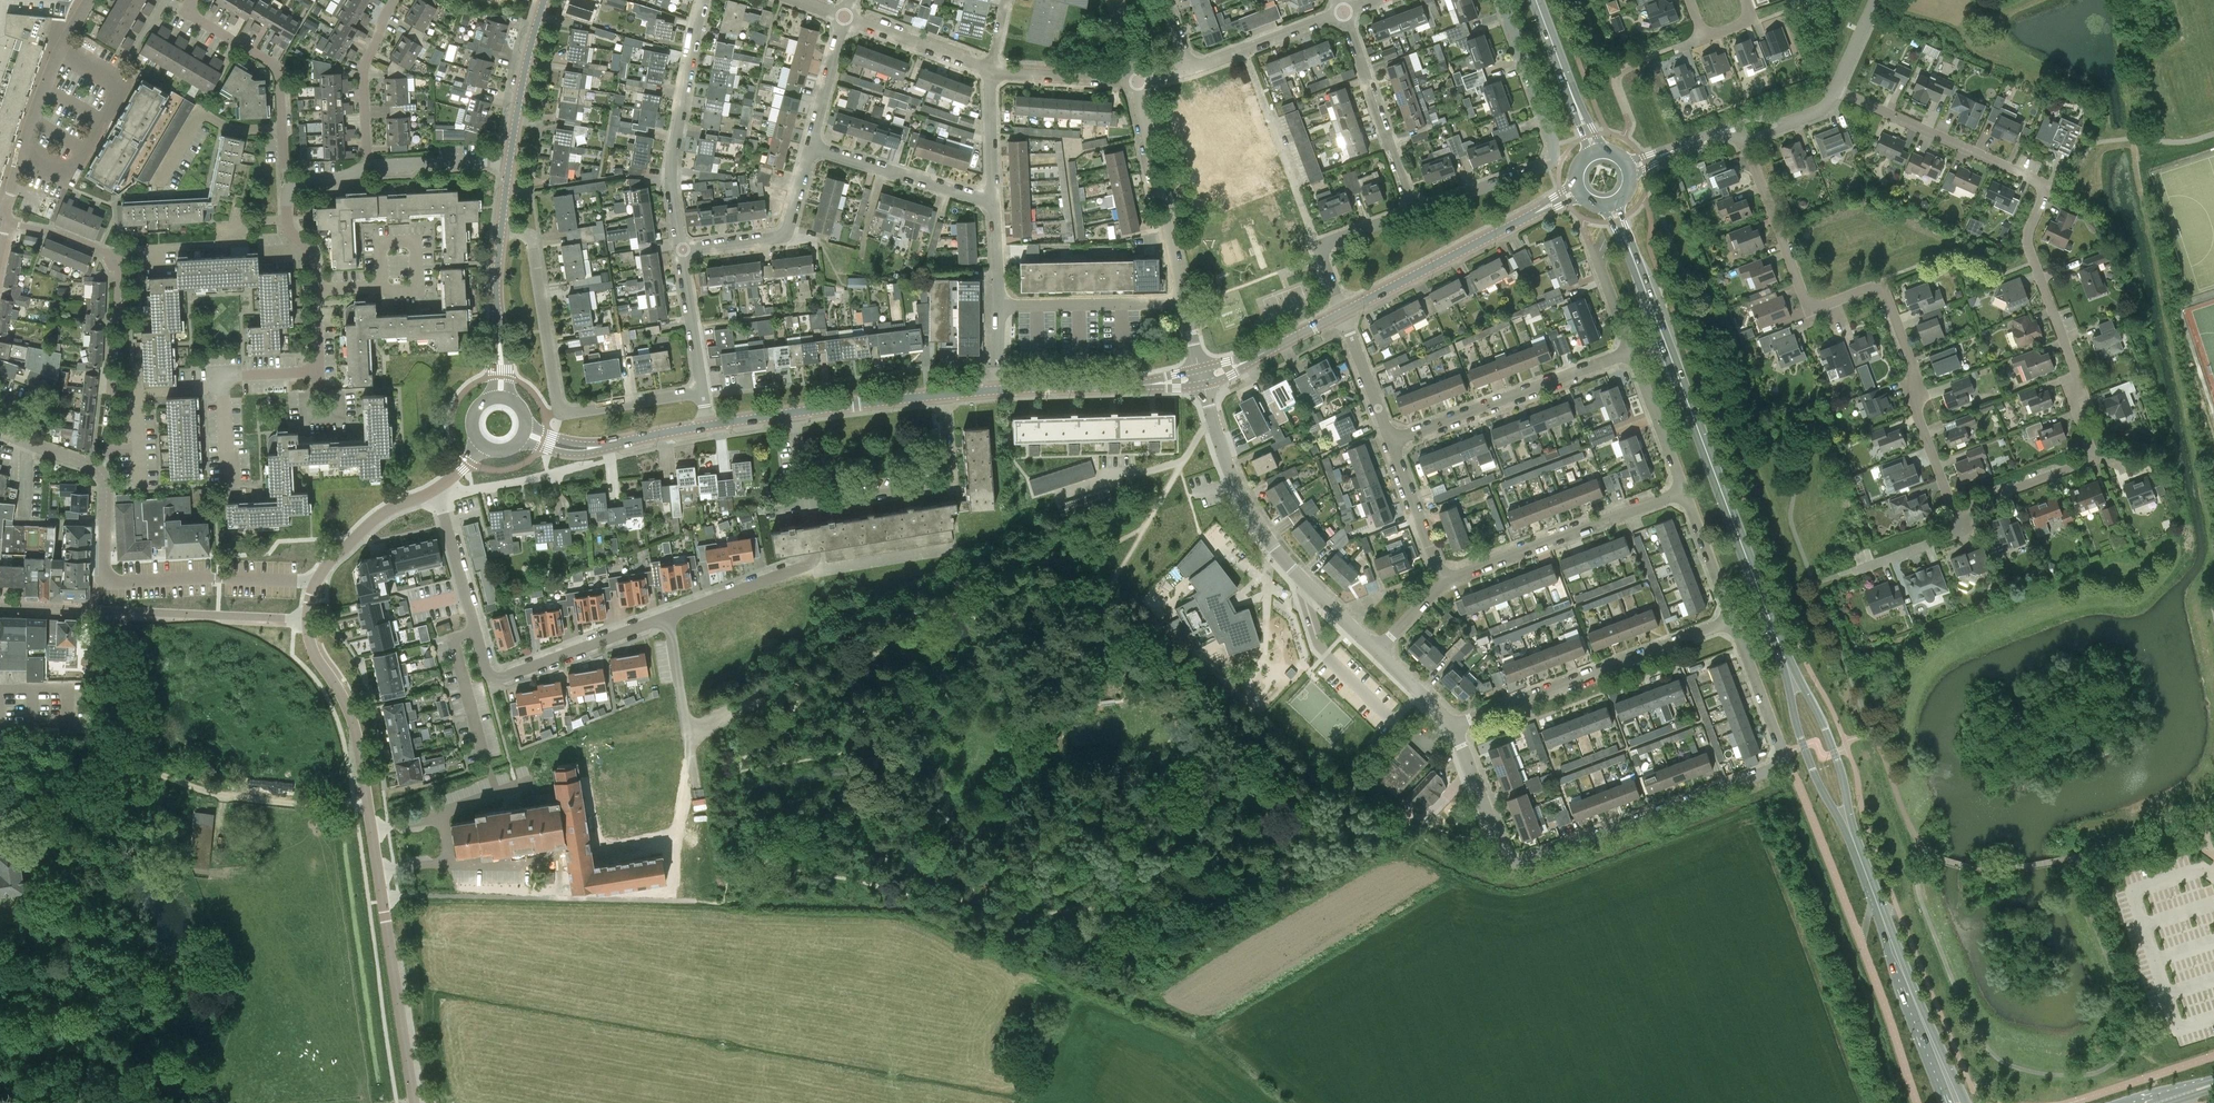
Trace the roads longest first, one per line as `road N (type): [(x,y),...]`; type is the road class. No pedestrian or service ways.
road 1 (residential): [(1956,511),(2094,458),(2073,397),(2077,374),(2028,243),(2049,185),(1837,87)]
road 2 (residential): [(436,490),(495,678),(810,563),(817,554),(805,506)]
road 3 (residential): [(1741,124),(1807,305),(1878,284),(1885,290),(1913,368),(1915,404),(1956,511)]
road 4 (residential): [(414,1102),(357,734),(306,619)]
road 5 (primary): [(1966,1102),(1861,852),(1828,734),(1781,648)]
road 6 (primary): [(1781,648),(1808,759),(1862,872),(1946,1102)]
road 7 (primary): [(1781,648),(1614,202)]
road 8 (residential): [(1511,860),(1787,764),(1732,614)]
road 9 (residential): [(1378,651),(1291,567),(1250,510),(1203,378)]
road 10 (residential): [(1501,0),(1550,156),(1414,209)]
road 11 (residential): [(1453,727),(1732,614)]
road 12 (tertiary): [(1343,312),(1582,189)]
road 13 (residential): [(1393,442),(1633,351)]
road 14 (residential): [(1445,581),(1686,493)]
road 15 (residential): [(682,253),(673,153),(704,0)]
road 16 (residential): [(9,224),(5,206),(43,87),(90,0)]
road 17 (residential): [(942,394),(949,477),(941,485),(805,506)]
road 18 (residential): [(1184,305),(1136,81)]
road 19 (residential): [(323,571),(250,562),(108,570)]
road 20 (residential): [(1344,10),(1414,209)]
road 21 (residential): [(1249,49),(1319,245)]
road 22 (tertiary): [(997,389),(1203,378)]
road 23 (residential): [(563,409),(537,250),(532,238),(501,234)]
road 24 (residential): [(110,610),(133,619),(306,619)]
road 25 (residential): [(810,148),(780,239),(682,253)]
road 26 (residential): [(117,259),(110,449)]
road 27 (residential): [(992,199),(810,148)]
road 28 (residential): [(998,307),(1184,305)]
road 29 (residential): [(282,130),(276,67),(191,16),(193,0)]
road 30 (residential): [(395,0),(365,63),(370,168)]
road 31 (primary): [(1596,156),(1538,0)]
road 32 (tertiary): [(510,159),(544,0)]
road 33 (residential): [(161,176),(196,120),(209,115),(237,131),(282,130)]
road 34 (residential): [(993,69),(845,16)]
road 35 (tertiary): [(1203,378),(1343,312)]
road 36 (residential): [(1686,493),(1633,351)]
road 37 (tertiary): [(794,412),(942,394)]
road 38 (residential): [(1445,581),(1393,442)]
road 39 (residential): [(1511,860),(1502,854),(1453,727)]
road 40 (residential): [(1136,81),(993,69)]
road 41 (residential): [(563,409),(704,392)]
road 42 (residential): [(323,571),(374,520),(436,490)]
road 43 (residential): [(704,392),(682,253)]
road 44 (residential): [(158,248),(230,246),(242,226),(287,221)]
road 45 (residential): [(141,448),(139,395),(185,392),(223,376)]
road 46 (residential): [(370,168),(510,159)]
road 47 (residential): [(1393,442),(1343,312)]
road 48 (residential): [(845,16),(810,148)]
road 49 (residential): [(1853,571),(1956,533),(1956,511)]
road 50 (residential): [(992,199),(993,69)]
road 51 (residential): [(1732,614),(1686,493)]
road 52 (residential): [(1633,351),(1591,235)]
road 53 (residential): [(1741,124),(1628,170)]
road 54 (residential): [(382,286),(386,238),(417,243),(419,284)]

